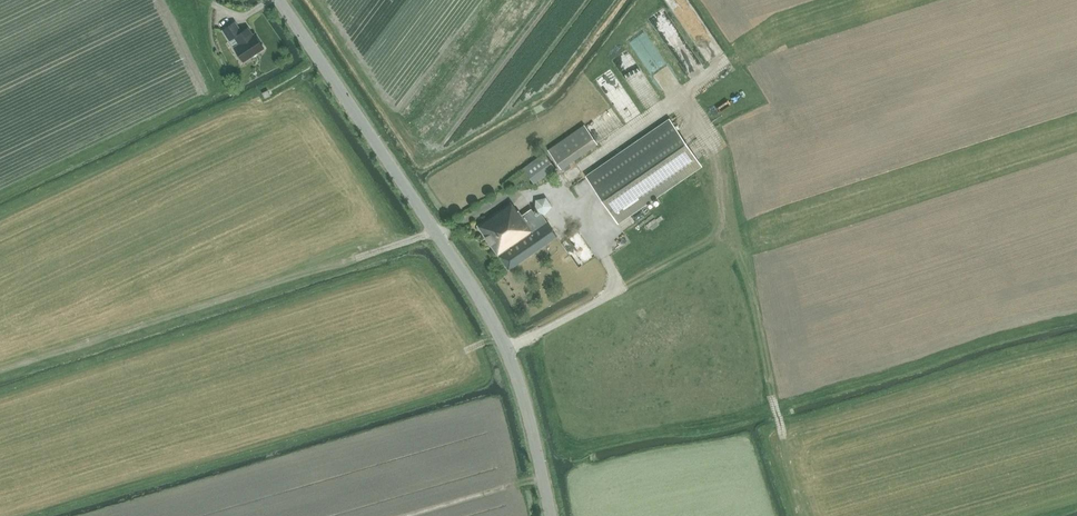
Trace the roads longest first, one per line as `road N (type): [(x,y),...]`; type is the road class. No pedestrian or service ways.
road 1 (tertiary): [(553,515),(521,379),(493,319),(281,0)]
road 2 (track): [(783,438),(744,275),(721,236),(623,288)]
road 3 (track): [(1076,350),(780,427)]
road 4 (track): [(672,104),(557,182),(499,198),(438,236)]
road 5 (track): [(721,236),(709,141),(672,104),(726,64)]
road 6 (track): [(623,288),(508,351)]
road 7 (track): [(557,182),(623,288)]

